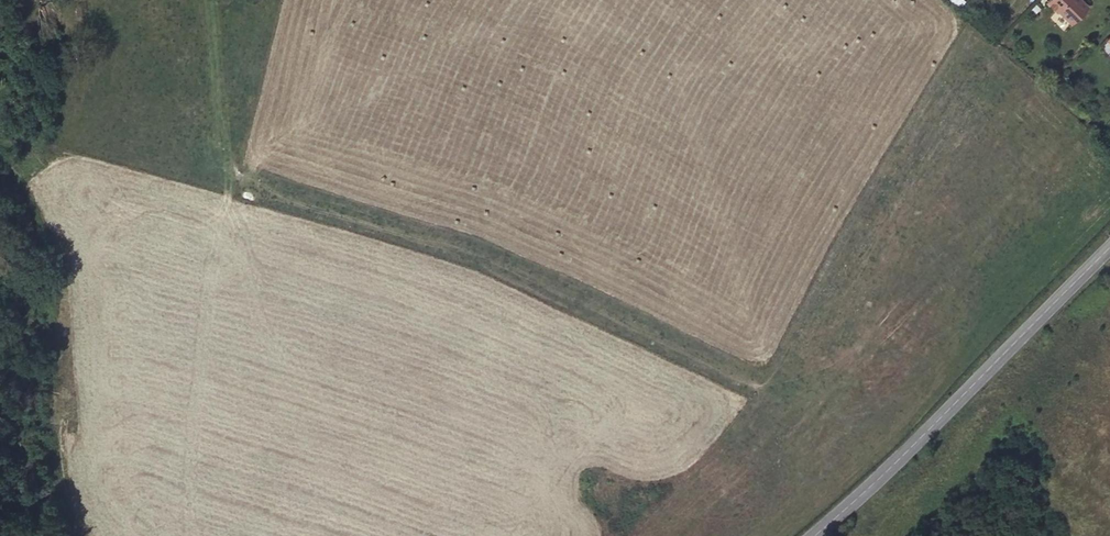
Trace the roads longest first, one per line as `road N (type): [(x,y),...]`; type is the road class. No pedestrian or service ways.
road 1 (tertiary): [(805,535),(1109,246)]

